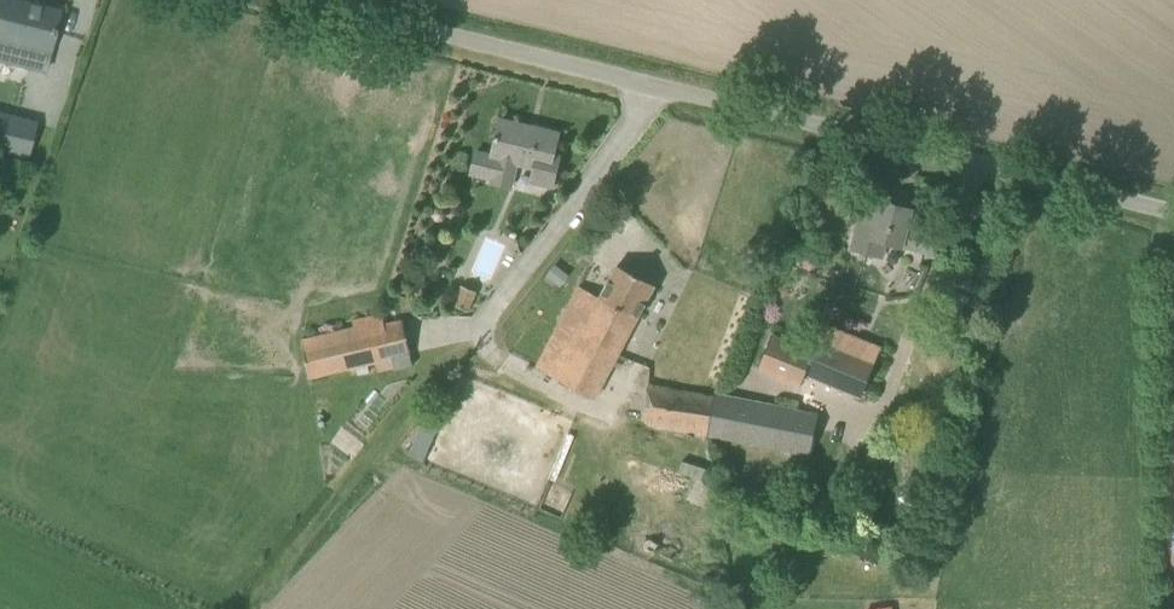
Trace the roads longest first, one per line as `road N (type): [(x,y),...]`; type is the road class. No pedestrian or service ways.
road 1 (unclassified): [(1173,206),(296,0)]

